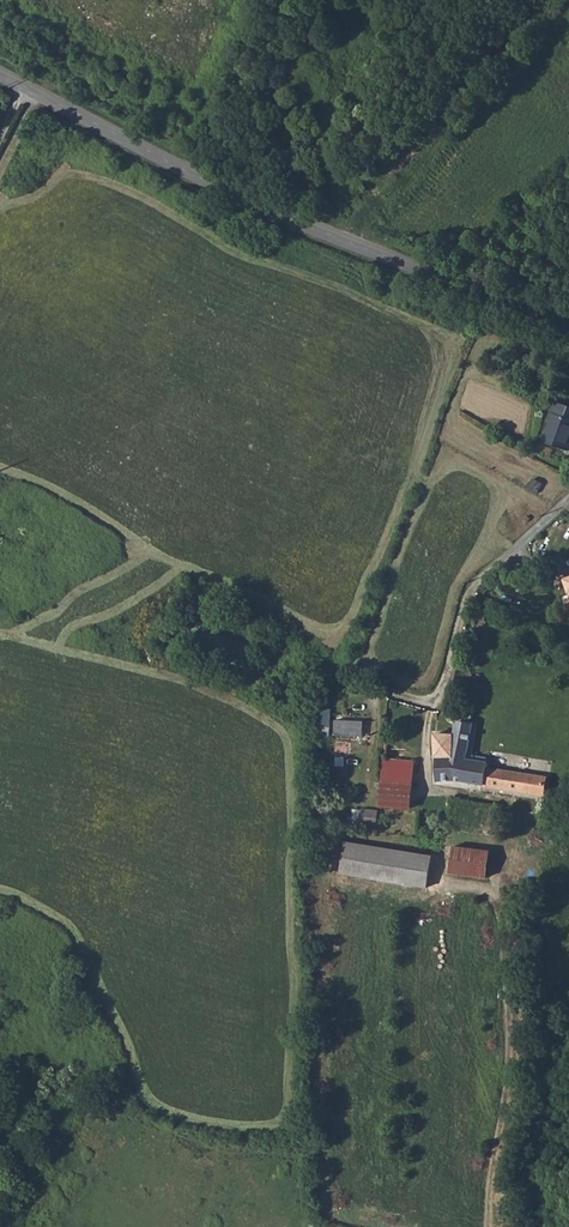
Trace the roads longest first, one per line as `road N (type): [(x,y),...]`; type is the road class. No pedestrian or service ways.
road 1 (residential): [(568,328),(214,184),(0,74)]
road 2 (track): [(488,1226),(489,1168),(509,1088),(496,893)]
road 3 (residential): [(568,498),(472,587),(439,702)]

